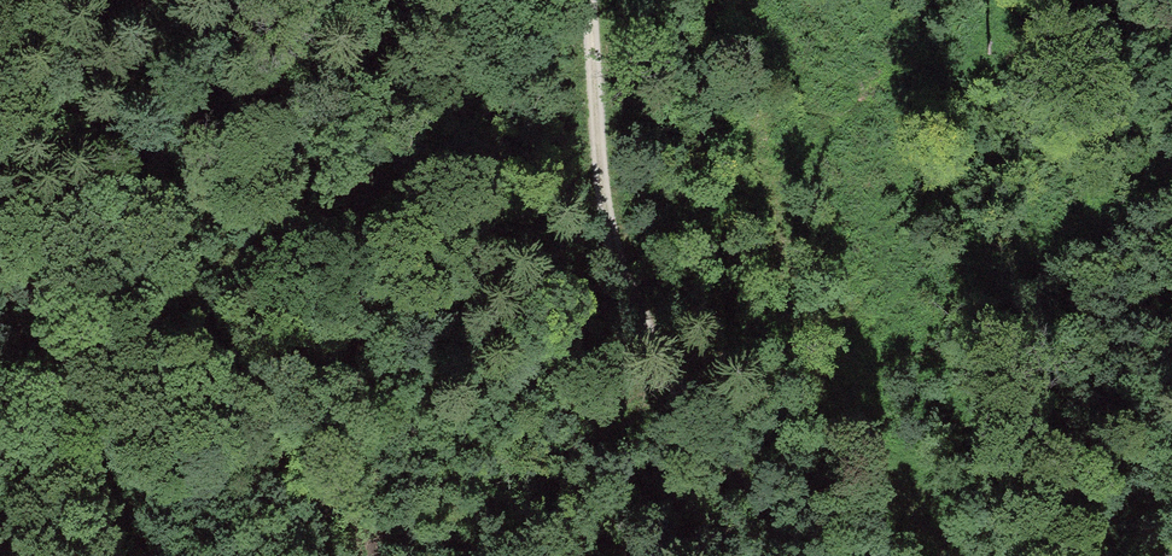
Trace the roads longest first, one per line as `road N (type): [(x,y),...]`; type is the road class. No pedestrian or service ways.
road 1 (track): [(795,555),(706,440),(629,295),(599,129),(588,0)]
road 2 (track): [(153,555),(59,398),(0,266)]

